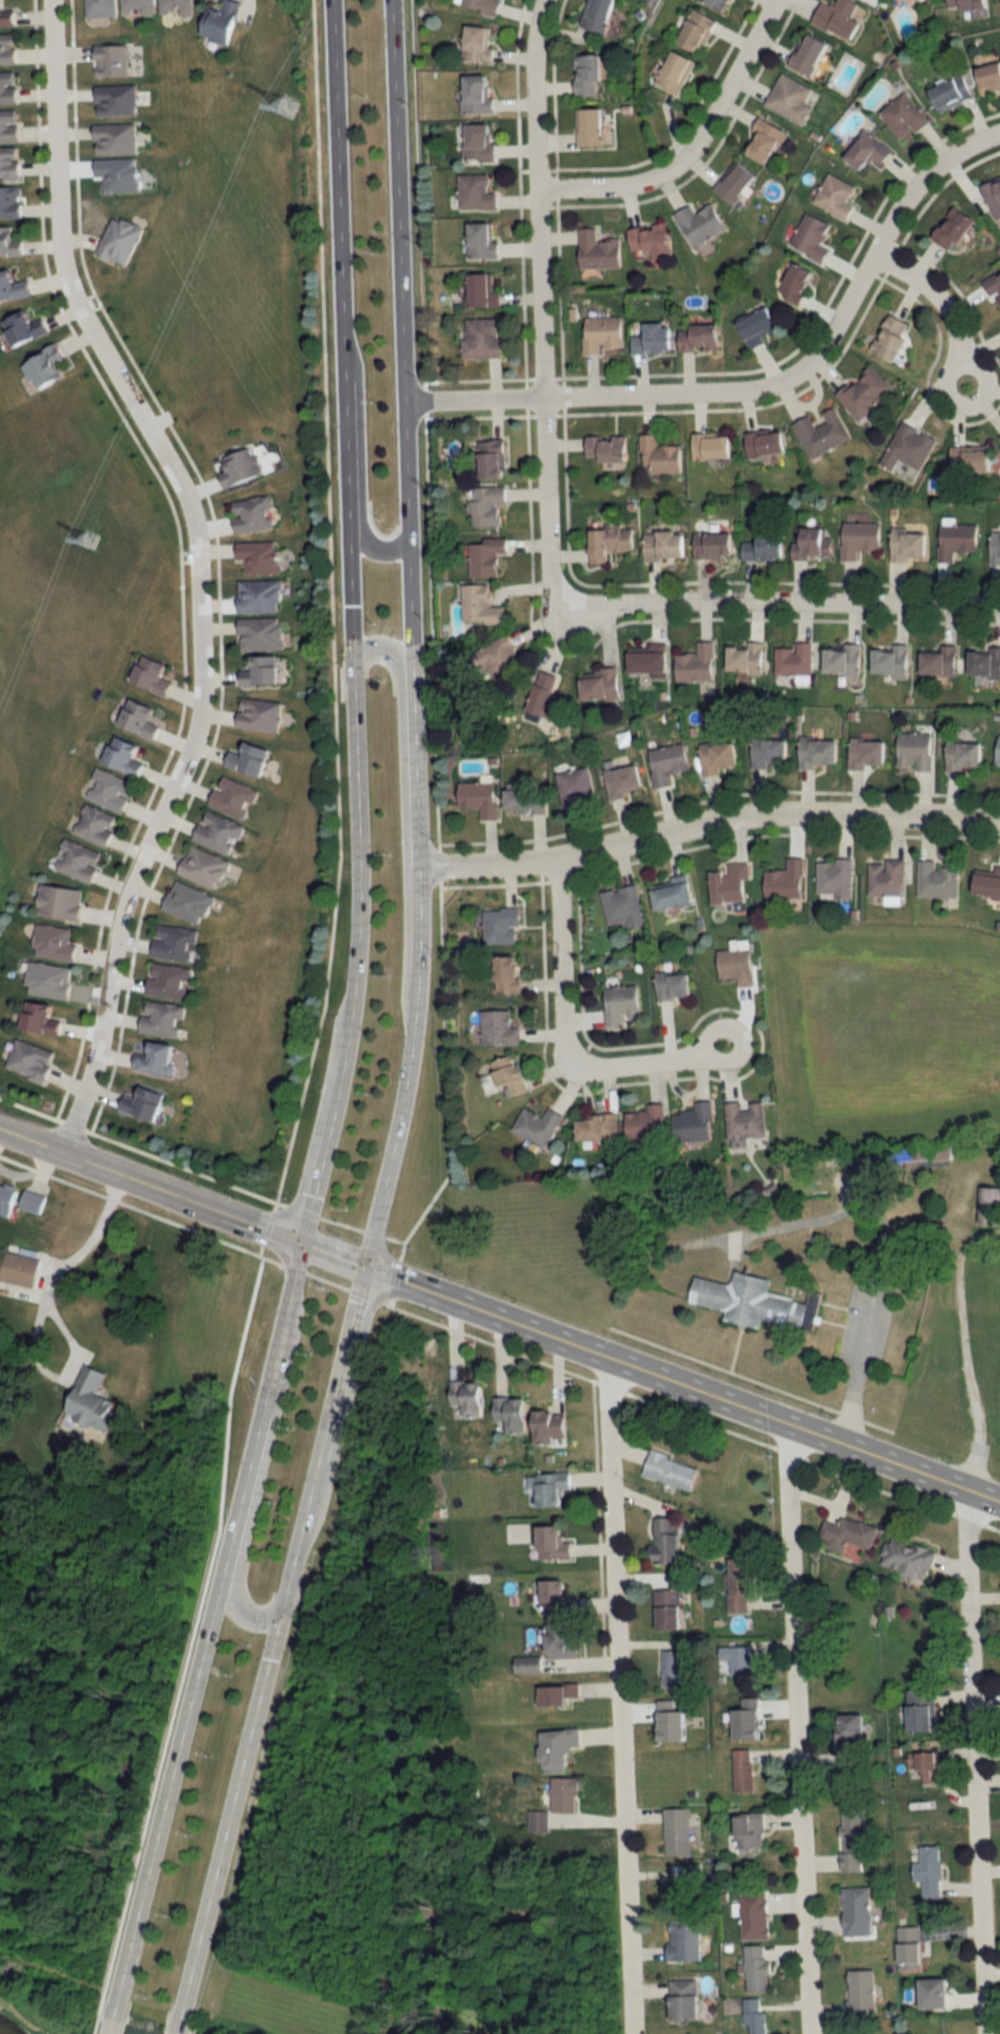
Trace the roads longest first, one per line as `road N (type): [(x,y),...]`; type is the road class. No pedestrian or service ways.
road 1 (residential): [(66,1152),(98,1054),(123,905),(199,729),(203,682),(192,506),(68,284),(58,242),(52,0)]
road 2 (secondary): [(289,1285),(105,2033)]
road 3 (residential): [(999,134),(941,160),(907,197),(822,342),(788,378),(711,397),(406,401)]
road 4 (residential): [(630,2033),(604,1361)]
road 5 (secondary): [(332,0),(348,653)]
road 6 (residential): [(806,2033),(783,1426)]
road 7 (residential): [(558,597),(545,545),(528,84),(541,0)]
road 8 (residential): [(417,865),(553,860),(758,815),(999,824)]
road 9 (secondary): [(404,542),(391,0)]
road 10 (residential): [(984,2033),(964,1492)]
road 11 (residential): [(558,597),(584,604),(999,608)]
road 12 (secondary): [(172,2033),(276,1614)]
road 13 (tertiary): [(999,1506),(604,1361)]
road 14 (secondary): [(364,1263),(406,1084),(417,865)]
road 15 (secondary): [(348,653),(355,890),(345,1034)]
road 16 (secondary): [(289,1285),(295,1326),(236,1586),(244,1611),(276,1614)]
road 17 (residential): [(553,860),(559,1040),(573,1061),(599,1070),(634,1067),(726,1043)]
road 18 (residential): [(535,191),(629,184),(675,163),(774,0)]
road 19 (secondary): [(417,859),(404,542)]
road 20 (tertiary): [(604,1361),(364,1263)]
road 21 (secondary): [(341,334),(356,369),(363,538),(377,551),(404,542)]
road 22 (secondary): [(417,859),(404,832),(395,659),(379,648),(348,653)]
road 23 (tertiary): [(300,1239),(66,1152)]
road 24 (secondary): [(345,1034),(300,1239)]
road 25 (secondary): [(314,1459),(364,1263)]
road 26 (residential): [(875,258),(936,300),(968,382)]
road 27 (secondary): [(276,1614),(314,1459)]

